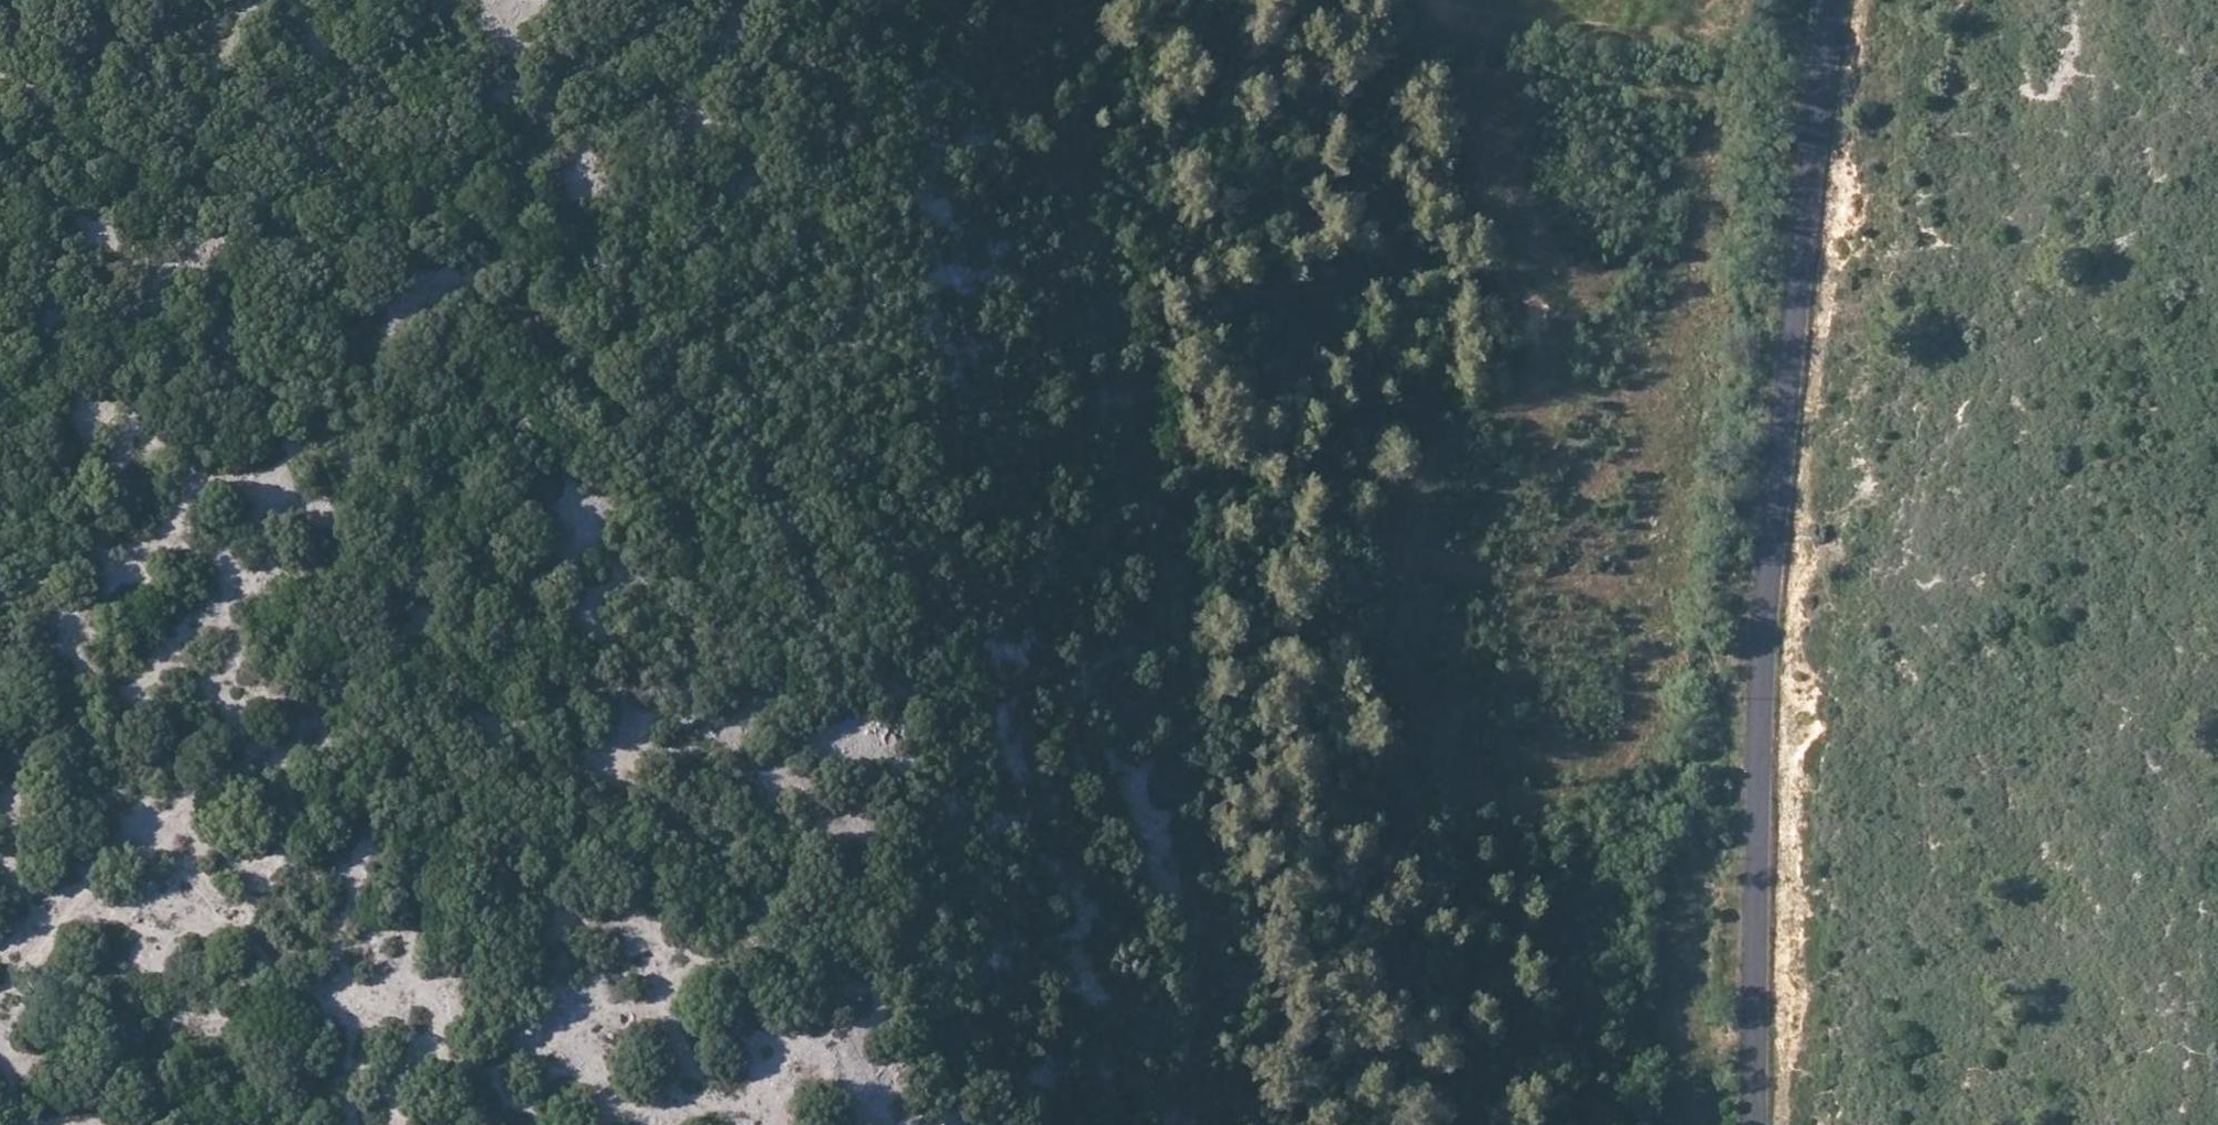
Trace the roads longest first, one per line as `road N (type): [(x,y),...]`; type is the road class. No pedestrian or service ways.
road 1 (tertiary): [(1763,1124),(1765,663),(1816,135),(1844,0)]

